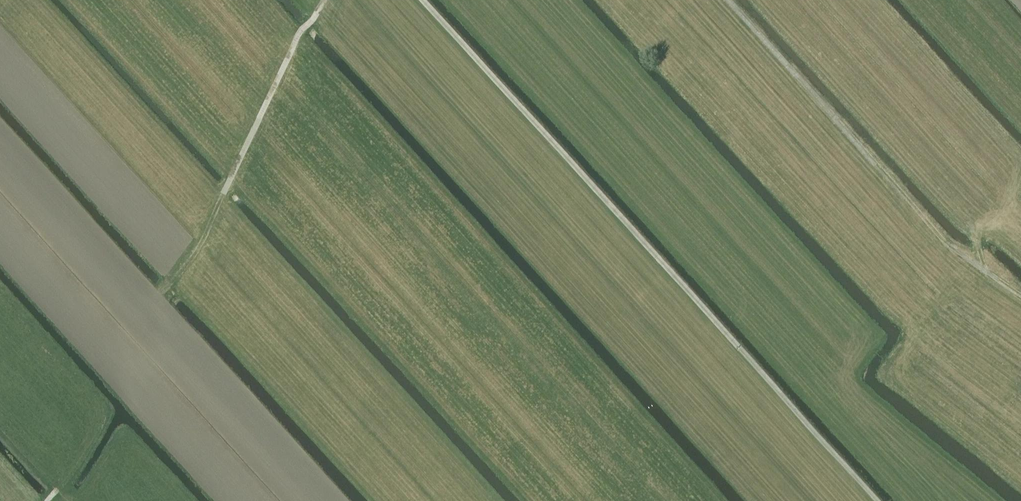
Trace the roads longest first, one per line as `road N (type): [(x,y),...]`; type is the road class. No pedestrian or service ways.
road 1 (track): [(877,500),(422,0)]
road 2 (track): [(1020,296),(933,229),(726,0)]
road 3 (track): [(324,0),(299,31),(222,193)]

